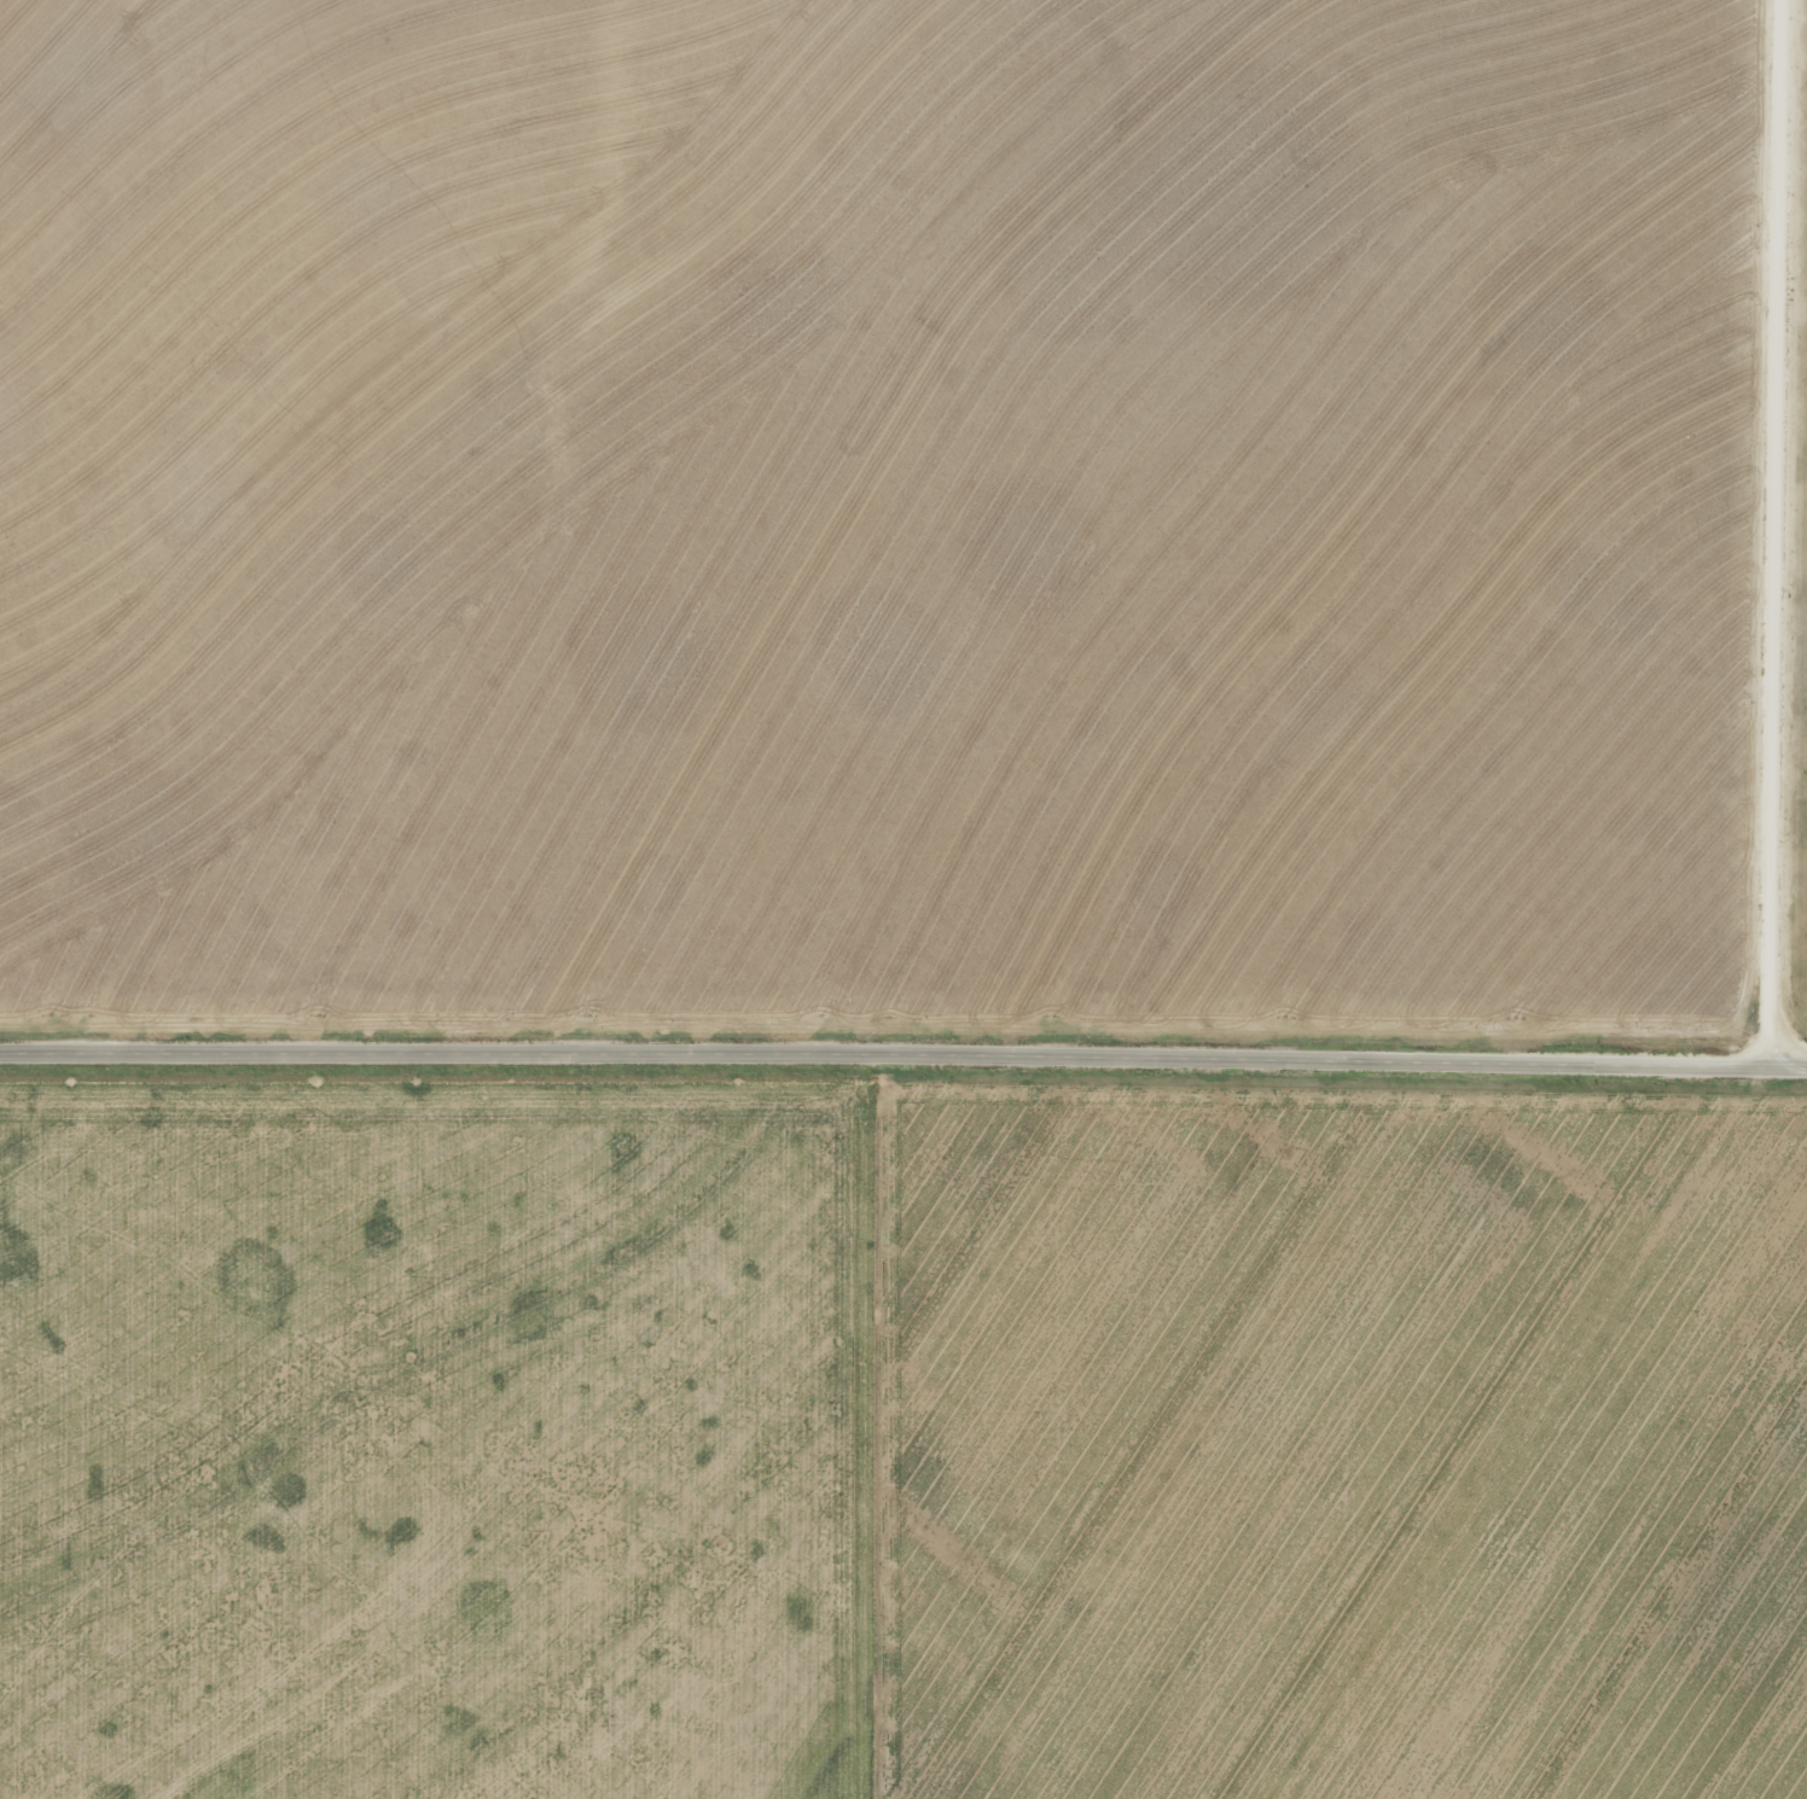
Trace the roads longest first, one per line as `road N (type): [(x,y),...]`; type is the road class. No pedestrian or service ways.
road 1 (secondary): [(0,1055),(1806,1065)]
road 2 (residential): [(1767,1064),(1806,205)]

